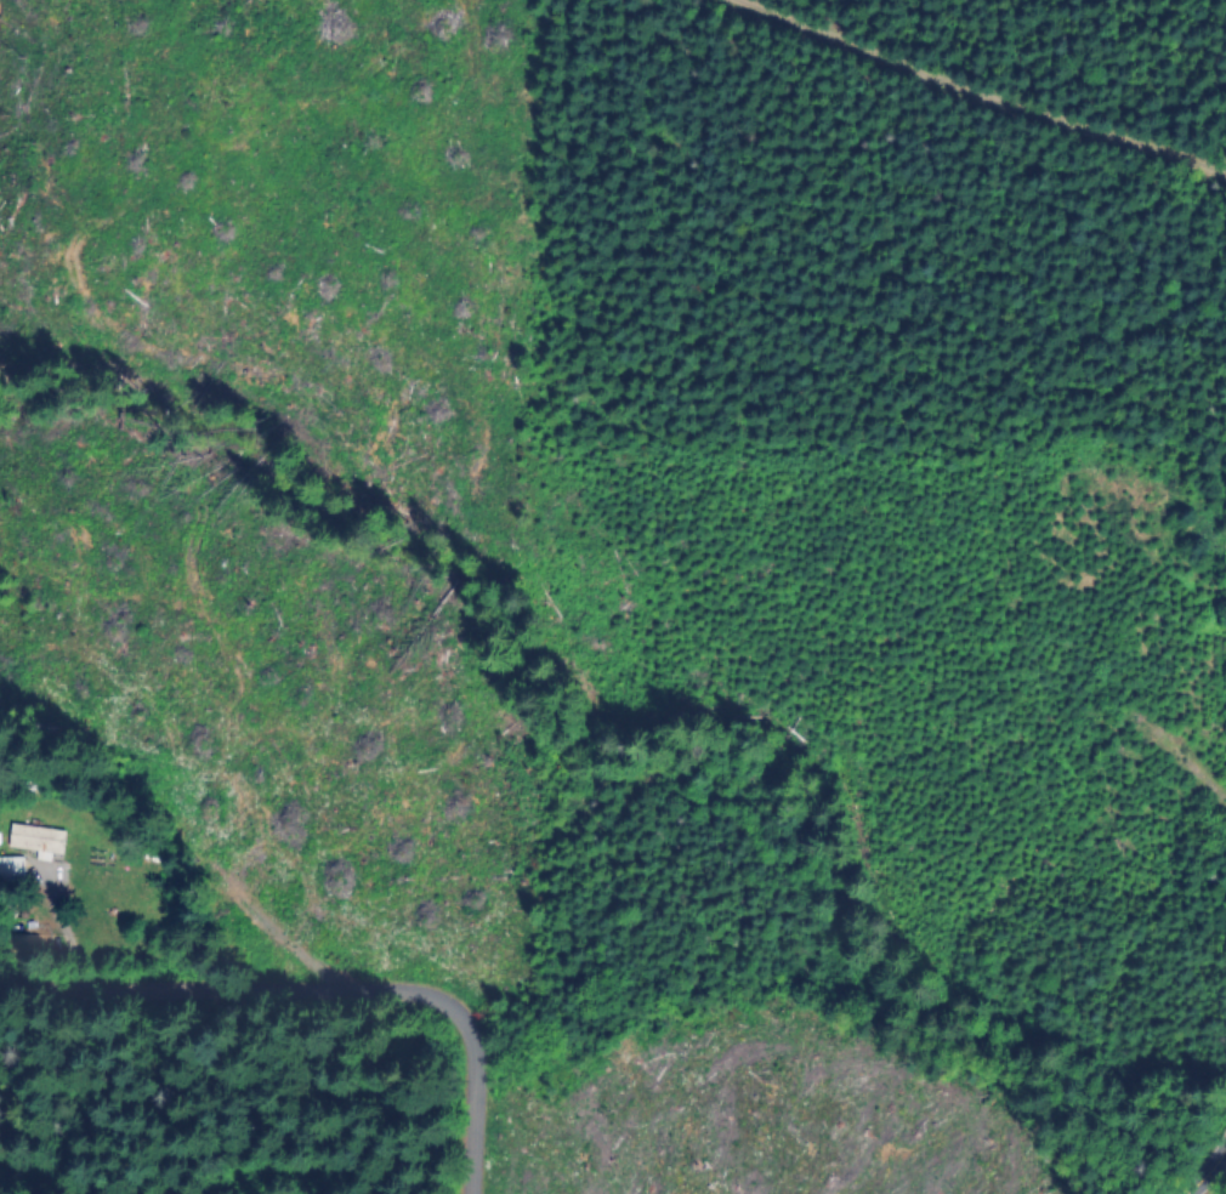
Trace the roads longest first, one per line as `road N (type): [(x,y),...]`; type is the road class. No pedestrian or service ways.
road 1 (residential): [(470,1193),(466,1052),(445,1008),(408,984),(0,973)]

